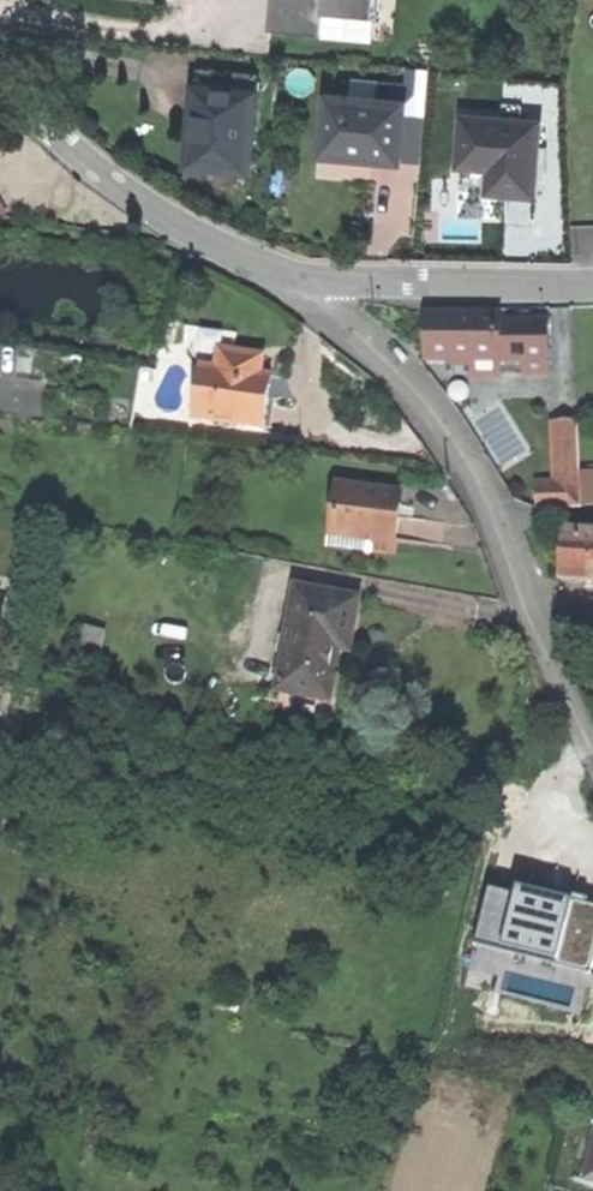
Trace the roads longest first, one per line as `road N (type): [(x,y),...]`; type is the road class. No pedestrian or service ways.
road 1 (residential): [(313,279),(435,415),(472,471),(524,609),(592,750)]
road 2 (tertiary): [(0,69),(63,139),(137,199),(228,251),(313,279)]
road 3 (tertiary): [(313,279),(592,285)]

